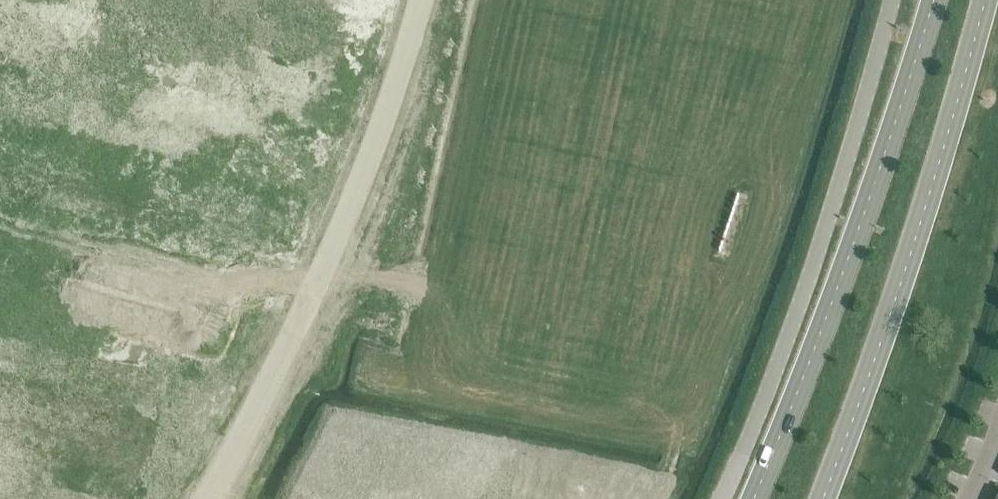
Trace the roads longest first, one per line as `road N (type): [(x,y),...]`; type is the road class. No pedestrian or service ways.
road 1 (track): [(421,0),(326,264),(206,498)]
road 2 (primary): [(933,0),(880,170),(753,498)]
road 3 (unclassified): [(722,498),(818,248),(891,0)]
road 4 (primary): [(822,498),(936,178),(986,0)]

